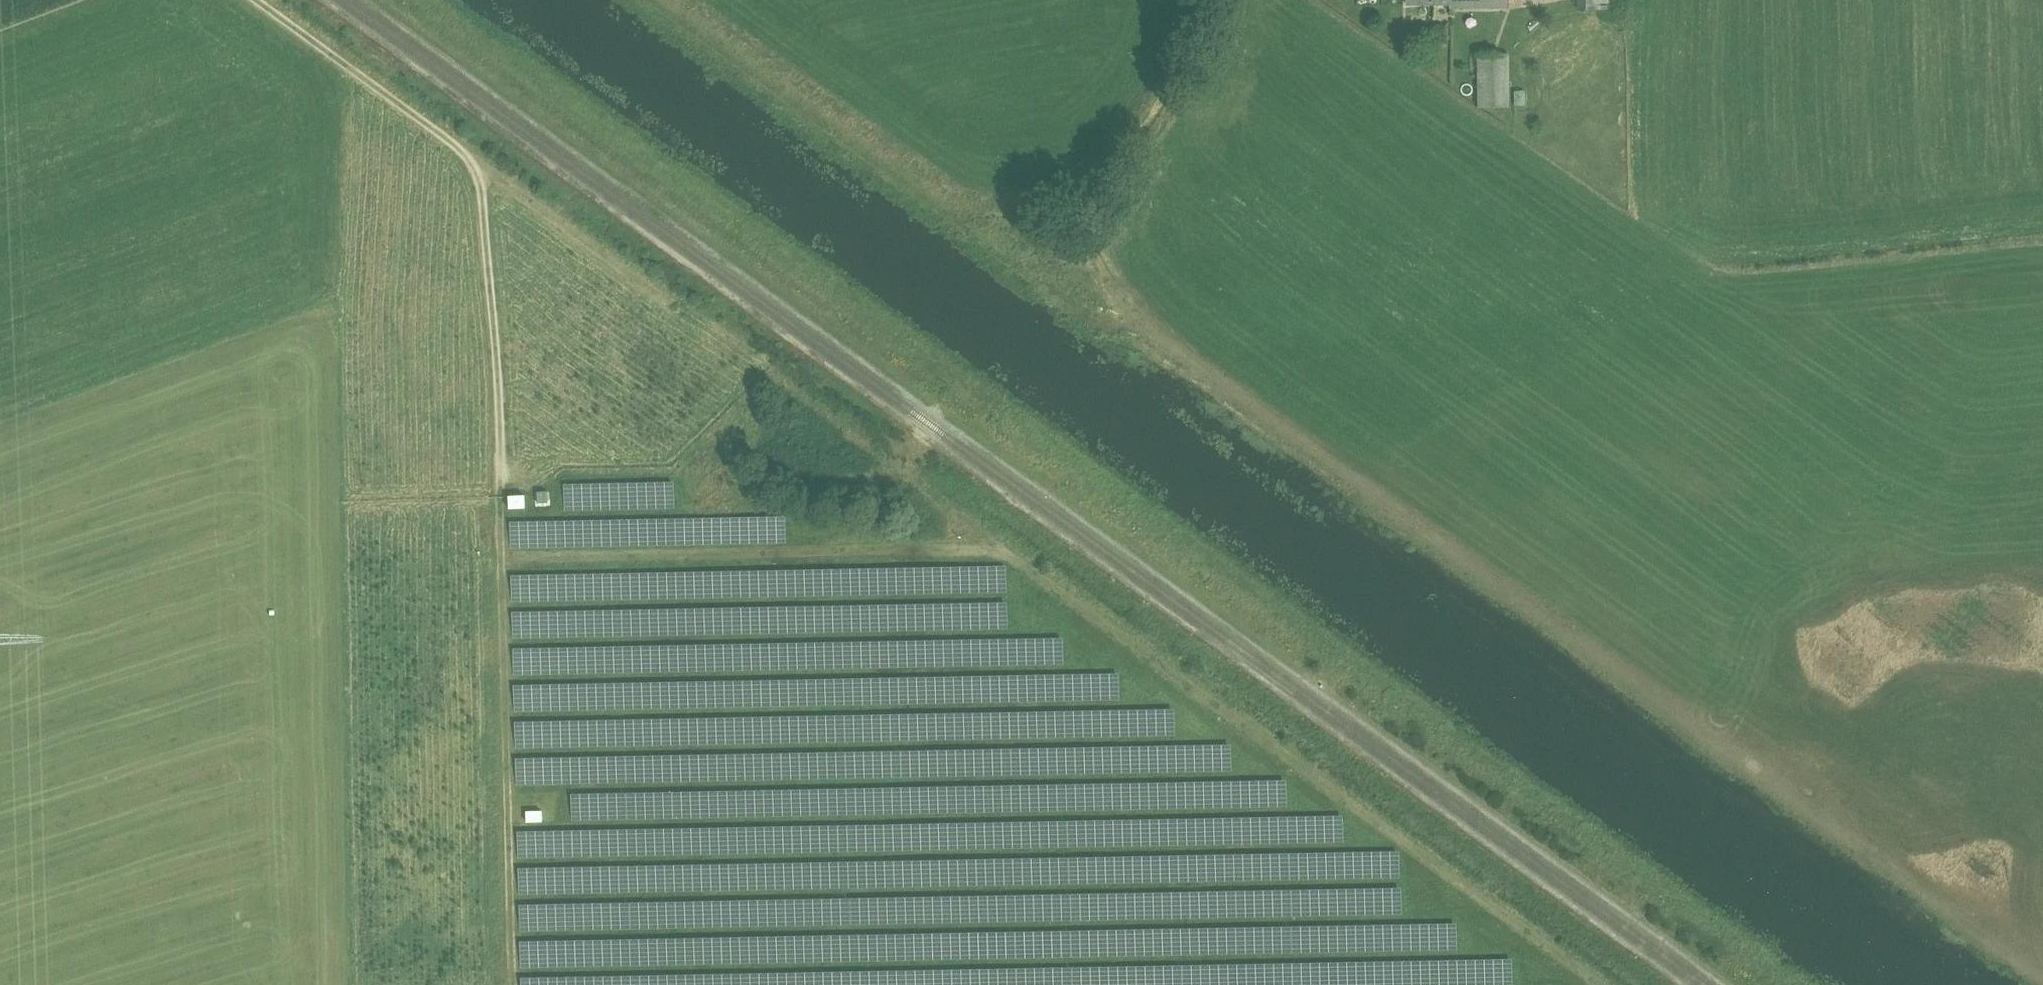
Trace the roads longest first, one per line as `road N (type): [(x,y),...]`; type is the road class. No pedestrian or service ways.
road 1 (track): [(253,0),(650,289)]
road 2 (track): [(467,156),(480,181),(503,463)]
road 3 (unclassified): [(1055,242),(1156,115),(1201,0)]

